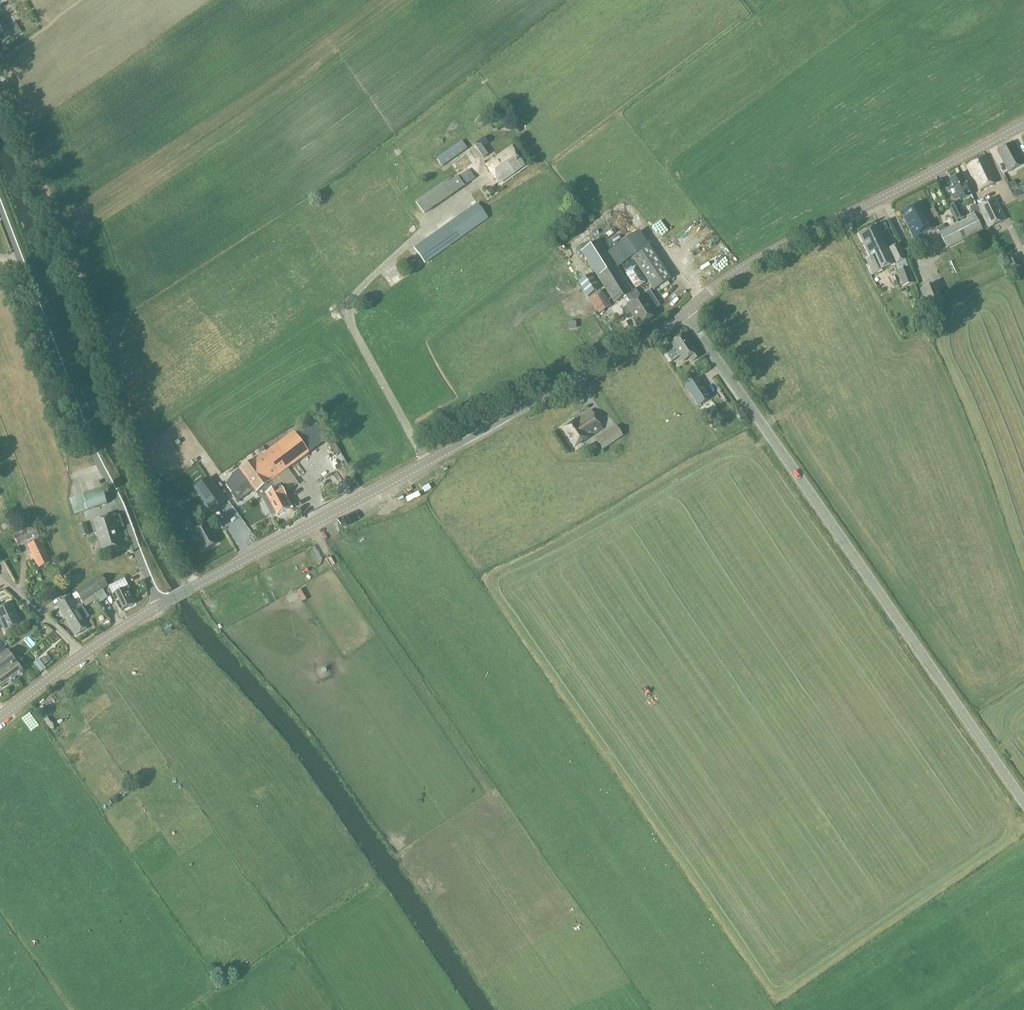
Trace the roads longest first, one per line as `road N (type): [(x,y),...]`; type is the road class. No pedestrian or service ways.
road 1 (tertiary): [(160,605),(684,313)]
road 2 (unclassified): [(1023,797),(684,313)]
road 3 (unclassified): [(160,605),(0,213)]
road 4 (tertiary): [(684,313),(782,246),(1023,125)]

